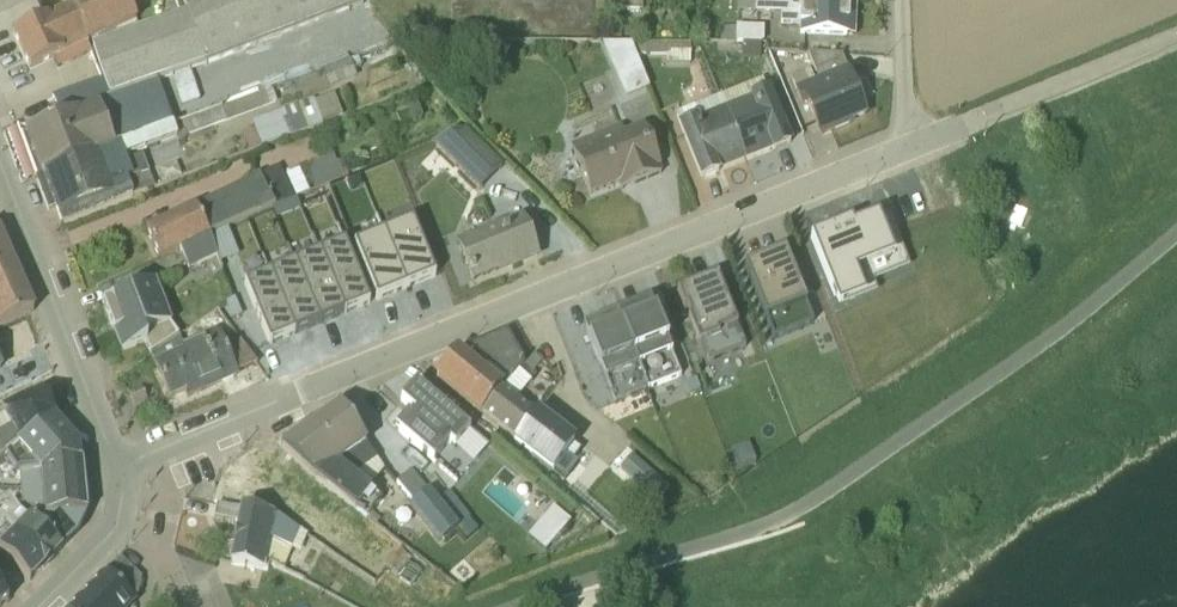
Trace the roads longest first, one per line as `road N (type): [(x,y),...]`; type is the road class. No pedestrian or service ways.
road 1 (residential): [(117,475),(914,153)]
road 2 (residential): [(0,170),(117,475)]
road 3 (unclassified): [(1176,46),(914,153)]
road 4 (residential): [(117,475),(121,492),(107,539),(42,606)]
road 5 (unclassified): [(914,153),(901,0)]

